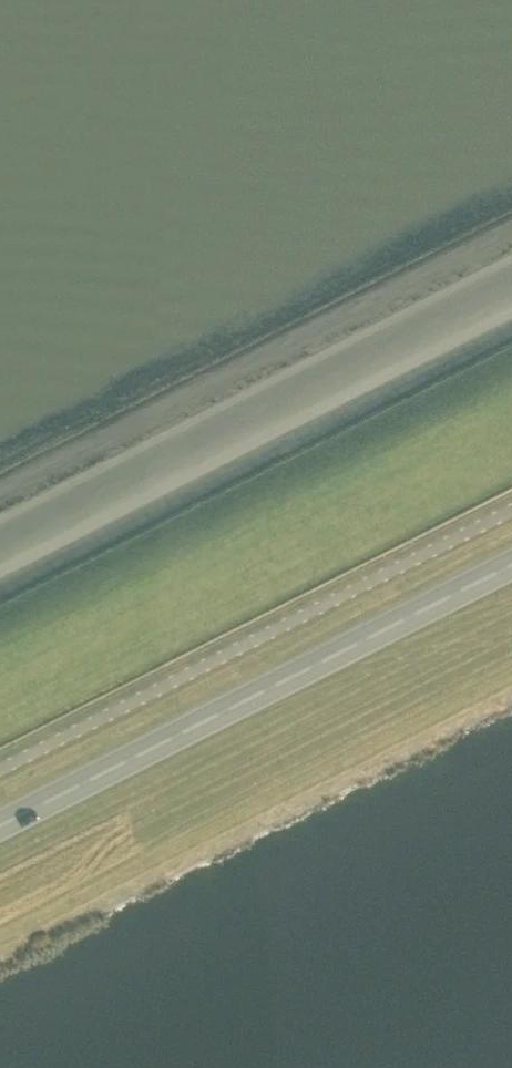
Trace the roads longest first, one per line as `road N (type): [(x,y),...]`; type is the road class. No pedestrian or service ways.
road 1 (unclassified): [(0,768),(511,505)]
road 2 (trunk): [(511,564),(0,824)]

